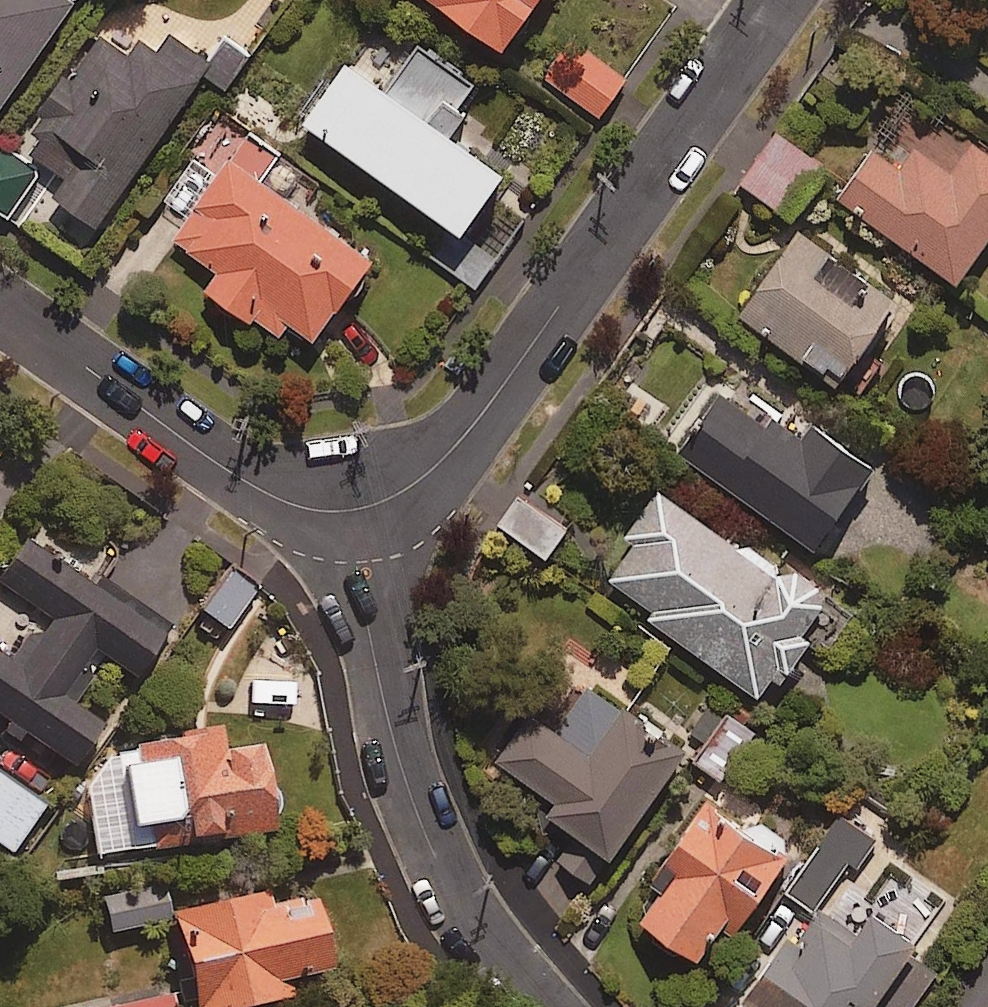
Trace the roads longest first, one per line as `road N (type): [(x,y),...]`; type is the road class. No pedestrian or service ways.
road 1 (residential): [(343,514),(391,500),(434,474),(776,0)]
road 2 (residential): [(343,514),(367,580),(407,769),(432,848),(542,1006)]
road 3 (residential): [(0,310),(239,483),(343,514)]

